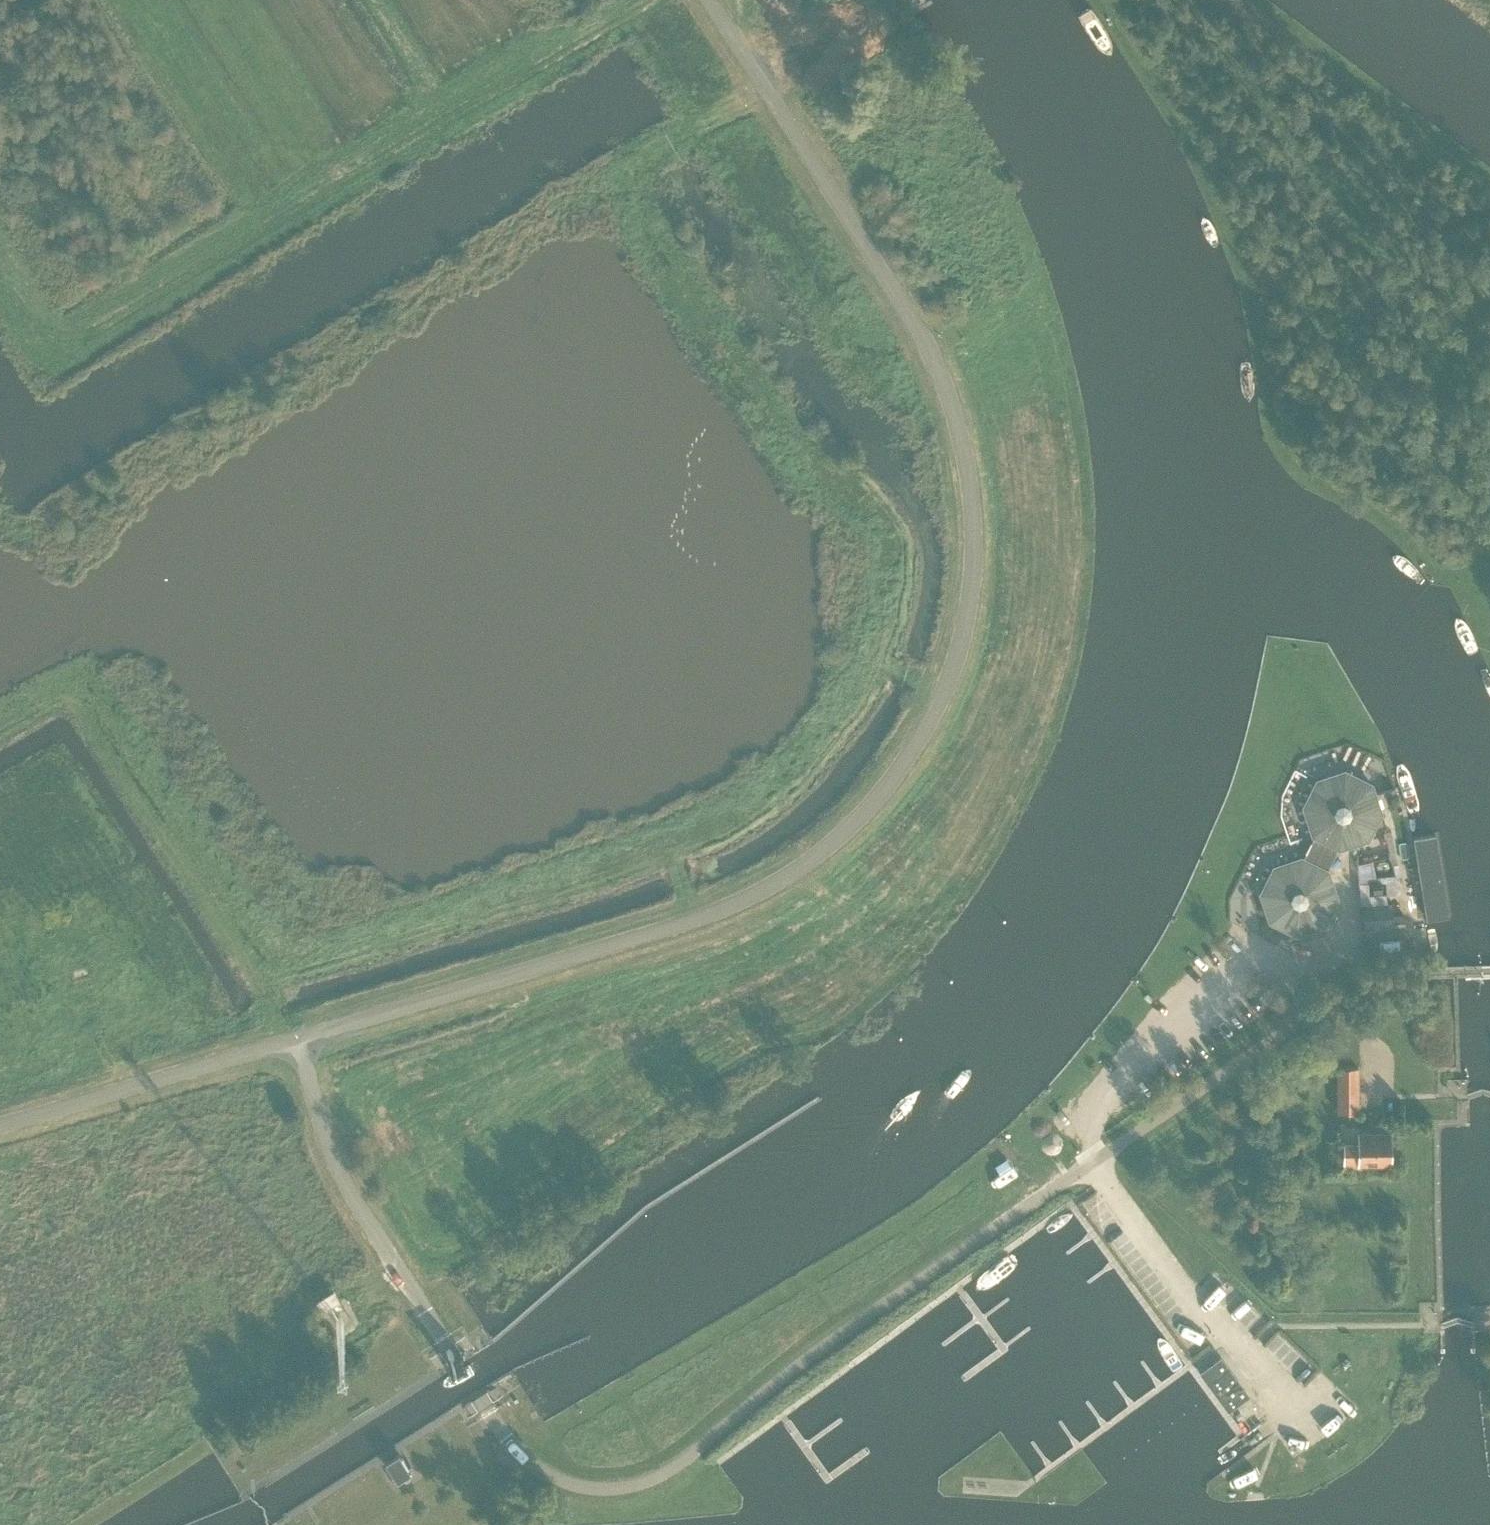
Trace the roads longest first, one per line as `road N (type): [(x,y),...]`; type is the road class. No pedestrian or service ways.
road 1 (unclassified): [(297,1037),(713,913),(782,878),(844,830),(896,772),(950,669),(972,558),(970,483),(954,410),(924,341),(712,0)]
road 2 (unclassified): [(482,1400),(515,1449),(555,1477),(611,1487),(659,1475),(828,1341),(1318,1004)]
road 3 (unclassified): [(482,1400),(342,1172),(297,1037)]
road 4 (unclassified): [(0,1125),(297,1037)]

